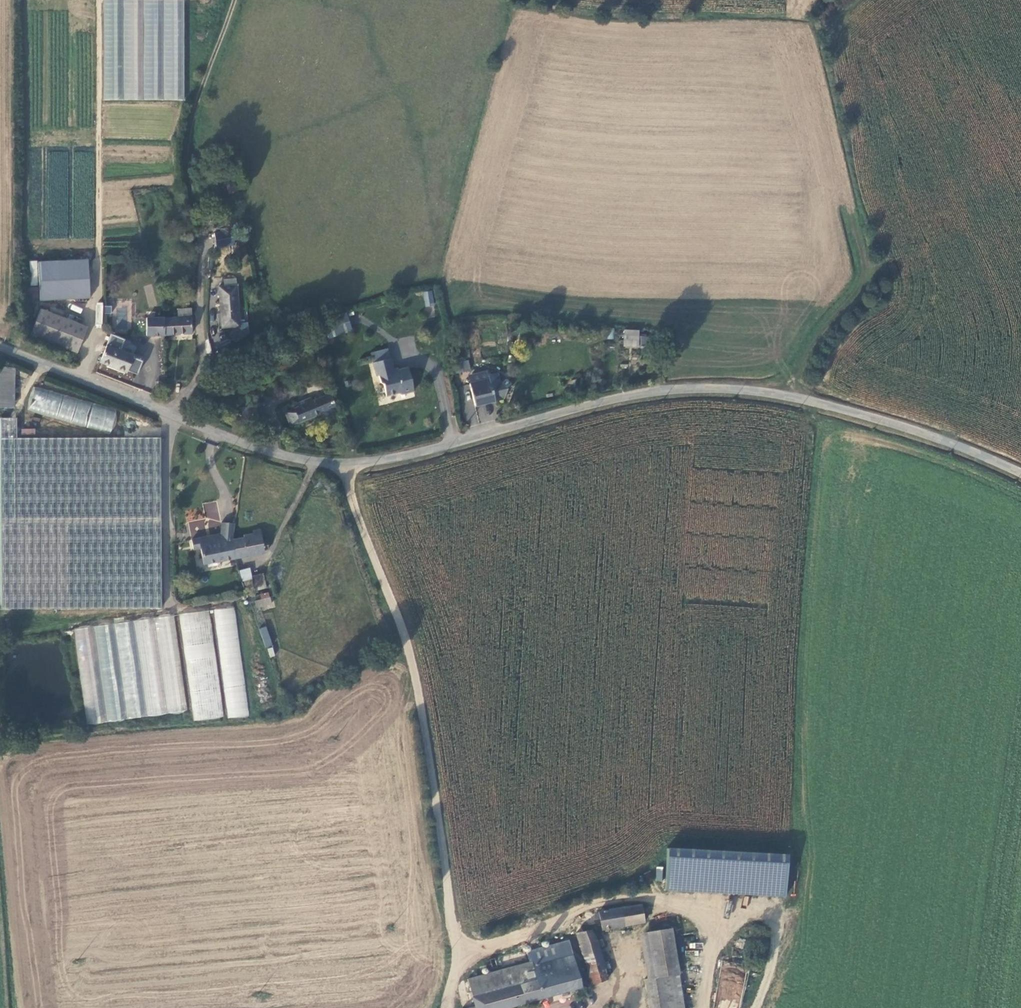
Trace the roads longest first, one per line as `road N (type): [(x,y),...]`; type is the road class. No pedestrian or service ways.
road 1 (unclassified): [(1020,473),(955,444),(786,394),(690,387),(631,393),(347,466),(271,451),(0,345)]
road 2 (track): [(347,466),(419,686),(456,950),(445,1007)]
road 3 (track): [(175,413),(202,355),(204,251),(186,167),(188,133),(235,0)]
road 4 (track): [(786,394),(812,345),(885,262)]

